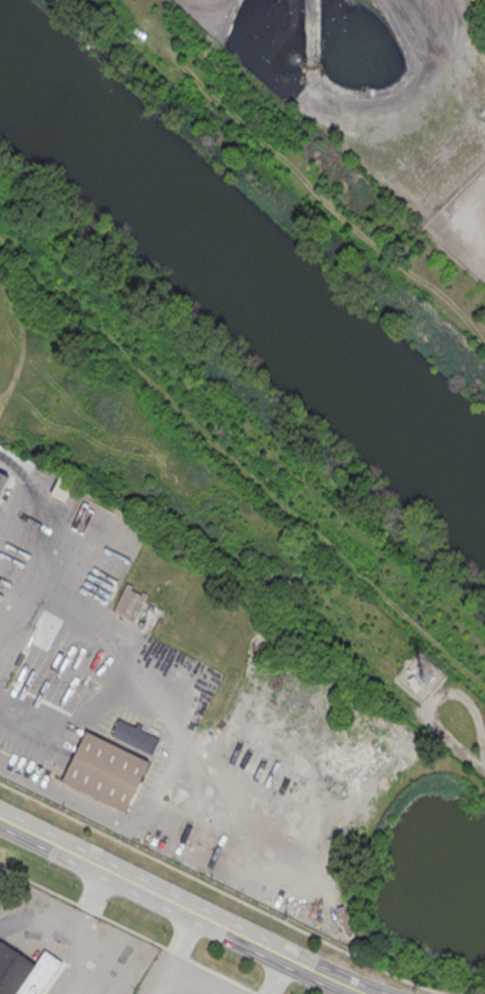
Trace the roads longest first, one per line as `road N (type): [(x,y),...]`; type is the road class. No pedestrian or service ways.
road 1 (secondary): [(369,993),(0,819)]

